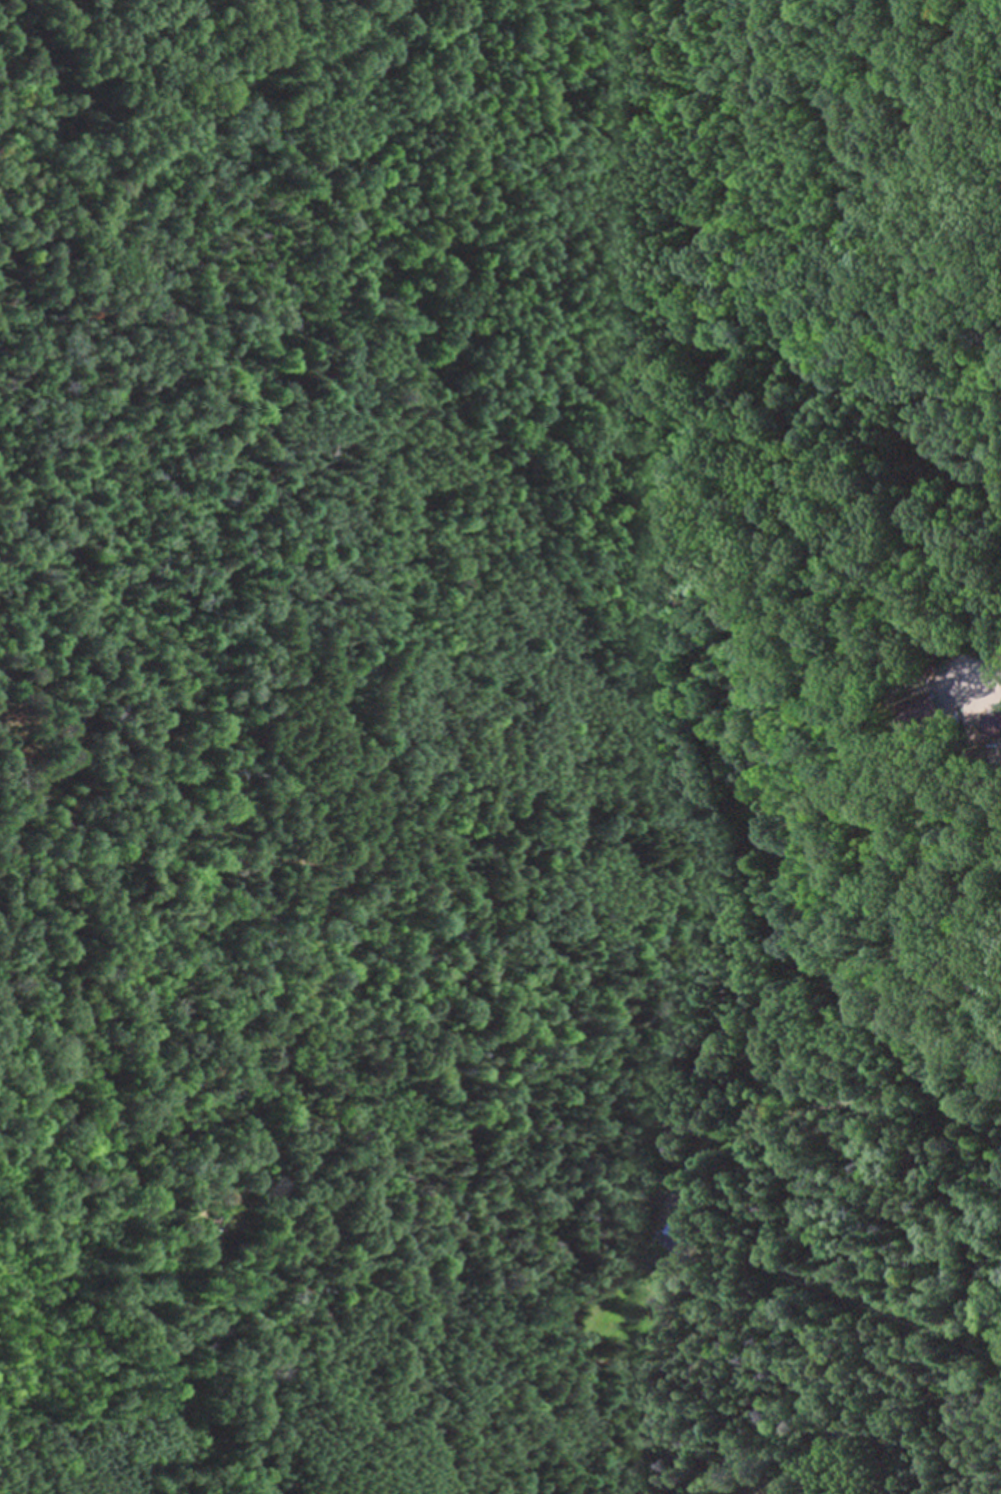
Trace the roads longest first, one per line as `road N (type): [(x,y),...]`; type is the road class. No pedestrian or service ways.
road 1 (residential): [(512,1493),(547,1395),(592,1310)]

